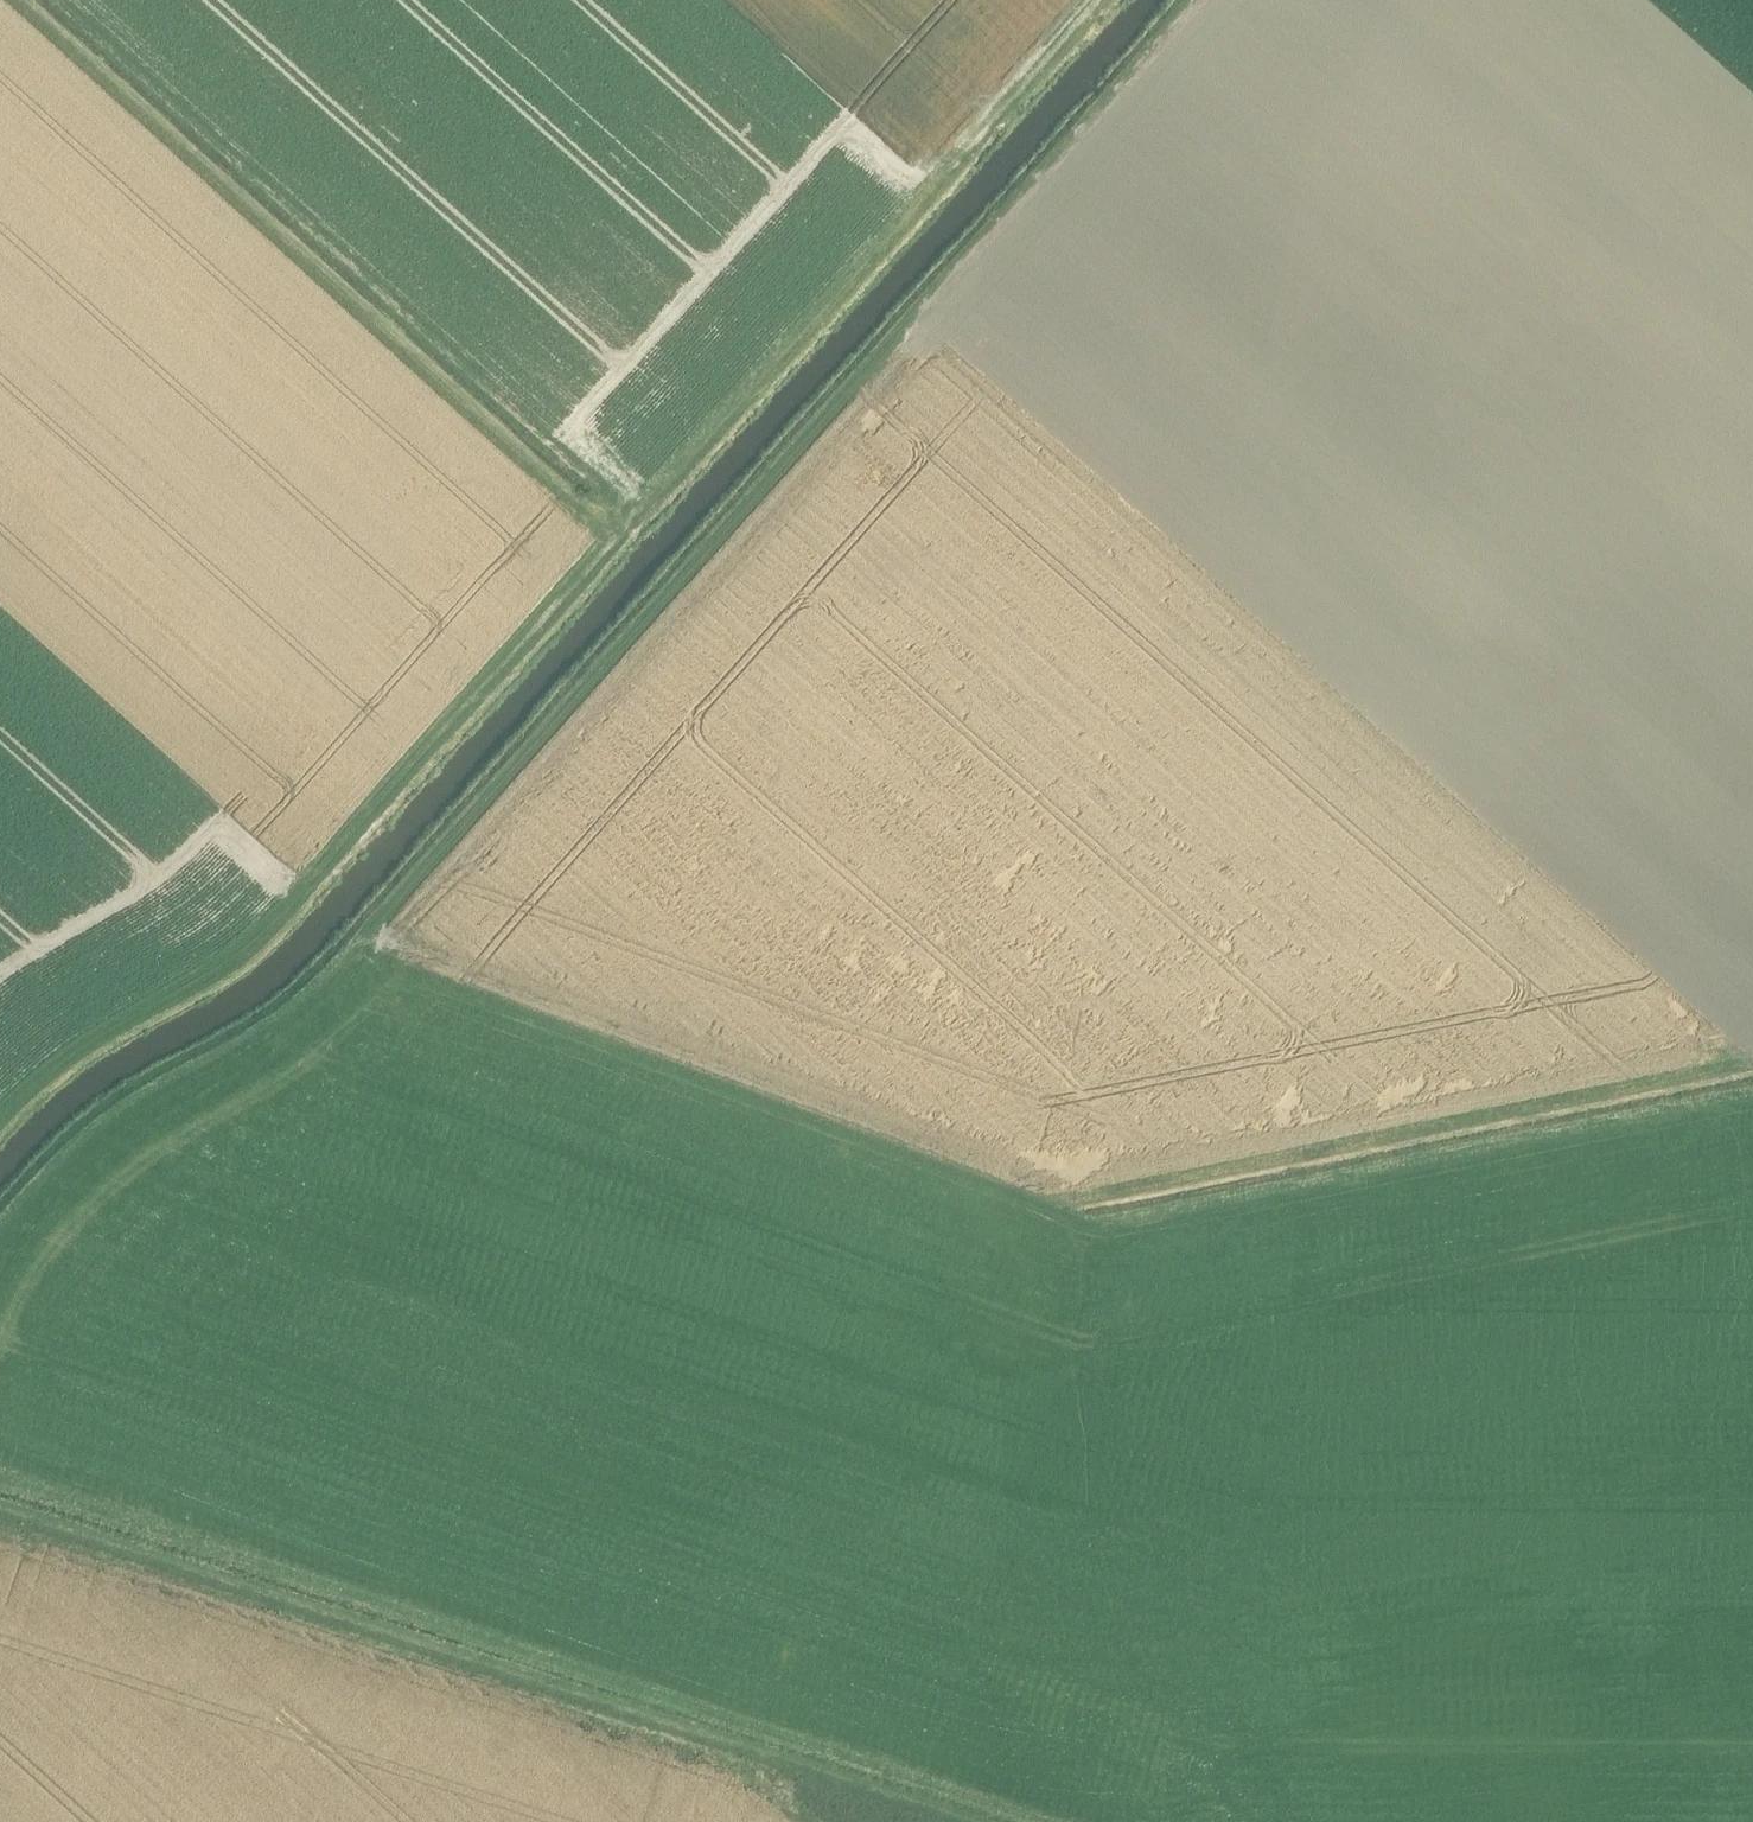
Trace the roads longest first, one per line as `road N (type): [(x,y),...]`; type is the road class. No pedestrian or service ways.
road 1 (track): [(0,1221),(102,1115),(302,1001),(370,933),(1067,1199),(1752,1061)]
road 2 (track): [(370,933),(877,353)]
road 3 (track): [(1197,0),(877,353)]

